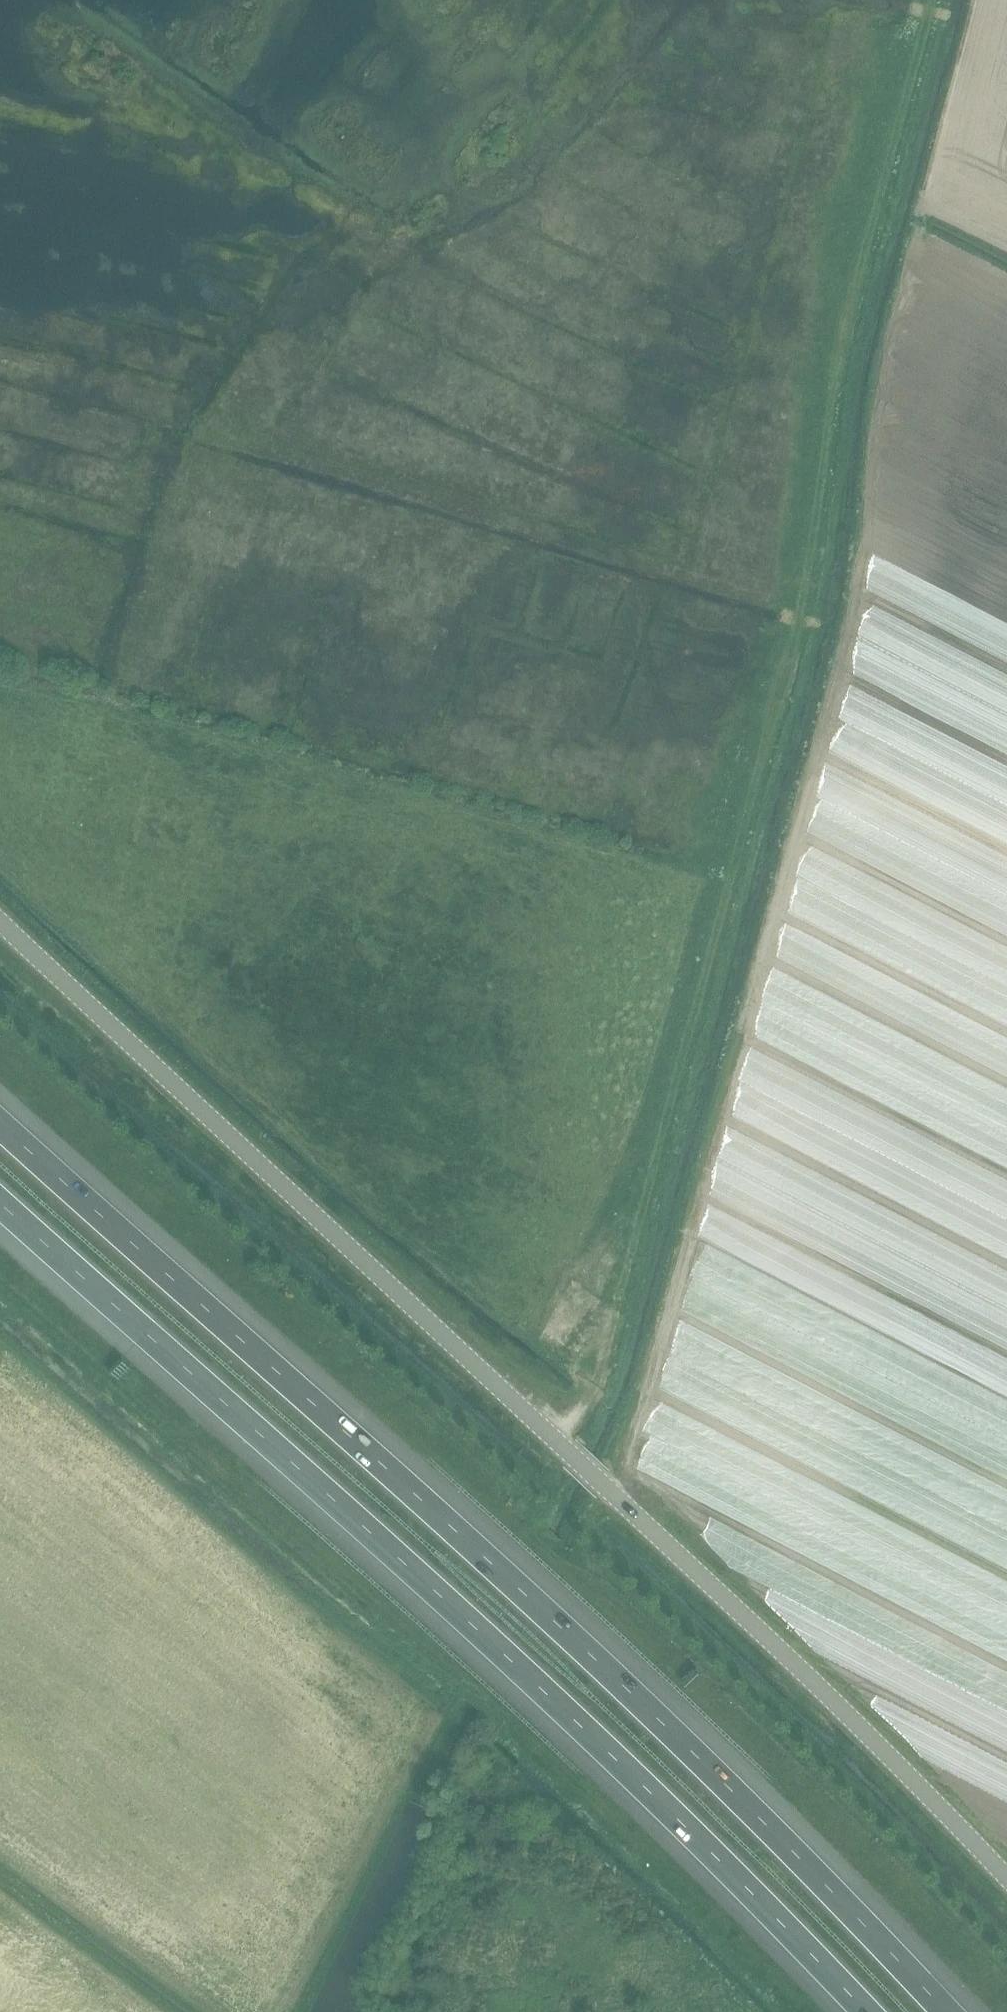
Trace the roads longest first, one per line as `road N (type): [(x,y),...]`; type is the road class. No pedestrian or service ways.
road 1 (unclassified): [(1006,1885),(878,1749),(0,926)]
road 2 (motorway): [(946,2011),(607,1668),(0,1122)]
road 3 (motorway): [(0,1201),(565,1710),(864,2011)]

